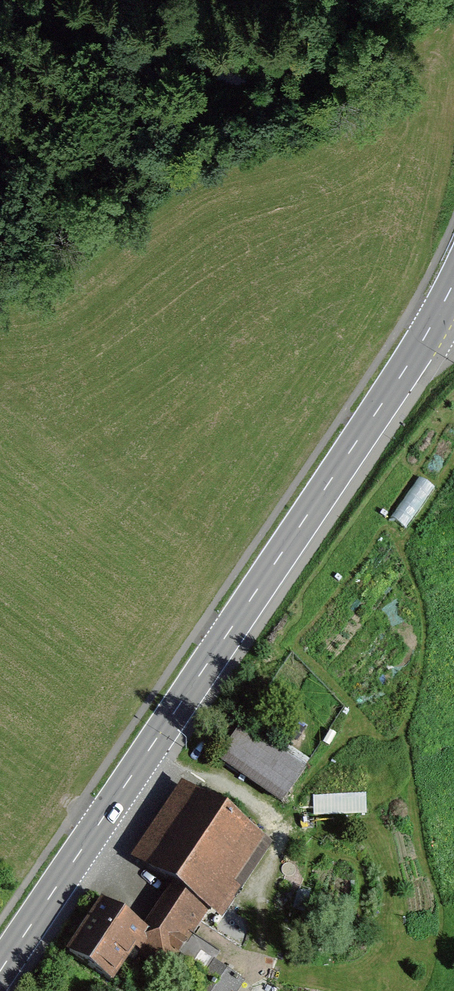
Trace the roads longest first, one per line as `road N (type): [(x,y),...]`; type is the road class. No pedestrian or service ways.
road 1 (secondary): [(440,309),(0,971)]
road 2 (track): [(235,922),(276,852),(273,822),(257,800),(148,751)]

